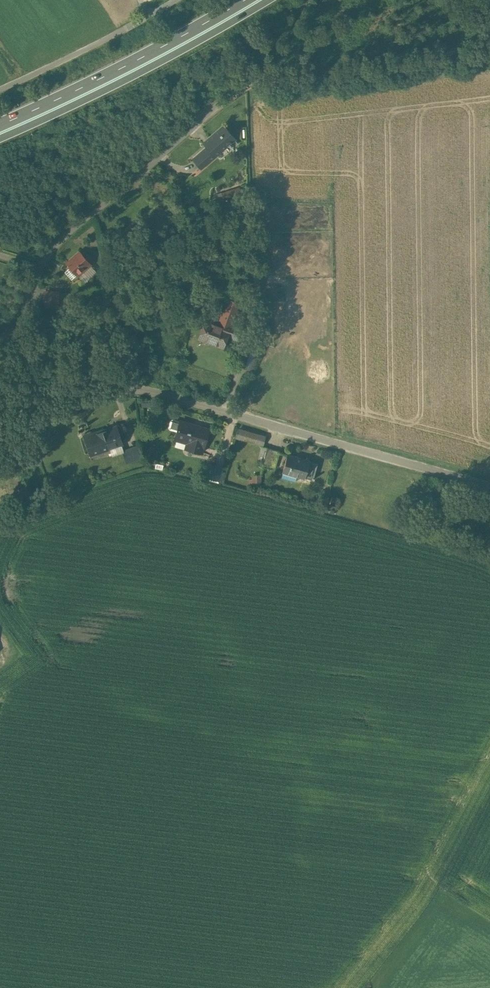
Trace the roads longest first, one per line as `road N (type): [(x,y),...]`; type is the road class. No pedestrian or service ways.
road 1 (unclassified): [(0,341),(57,245),(239,91),(455,52),(489,52)]
road 2 (unclassified): [(489,486),(135,390),(0,432)]
road 3 (trunk): [(0,138),(267,0)]
road 4 (trunk): [(235,0),(157,47),(0,119)]
road 5 (unclassified): [(176,0),(0,89)]

